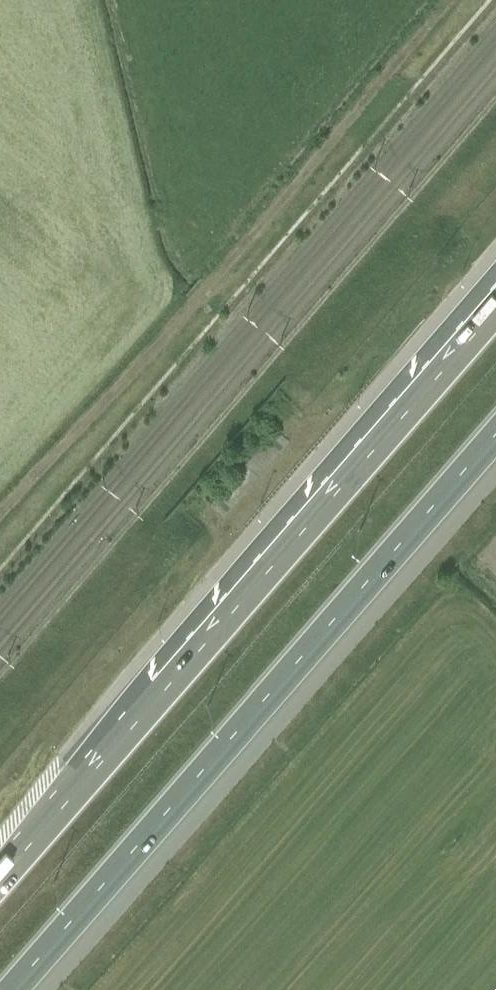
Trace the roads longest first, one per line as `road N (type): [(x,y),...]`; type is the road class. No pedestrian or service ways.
road 1 (motorway): [(495,306),(0,872)]
road 2 (motorway): [(15,989),(495,443)]

